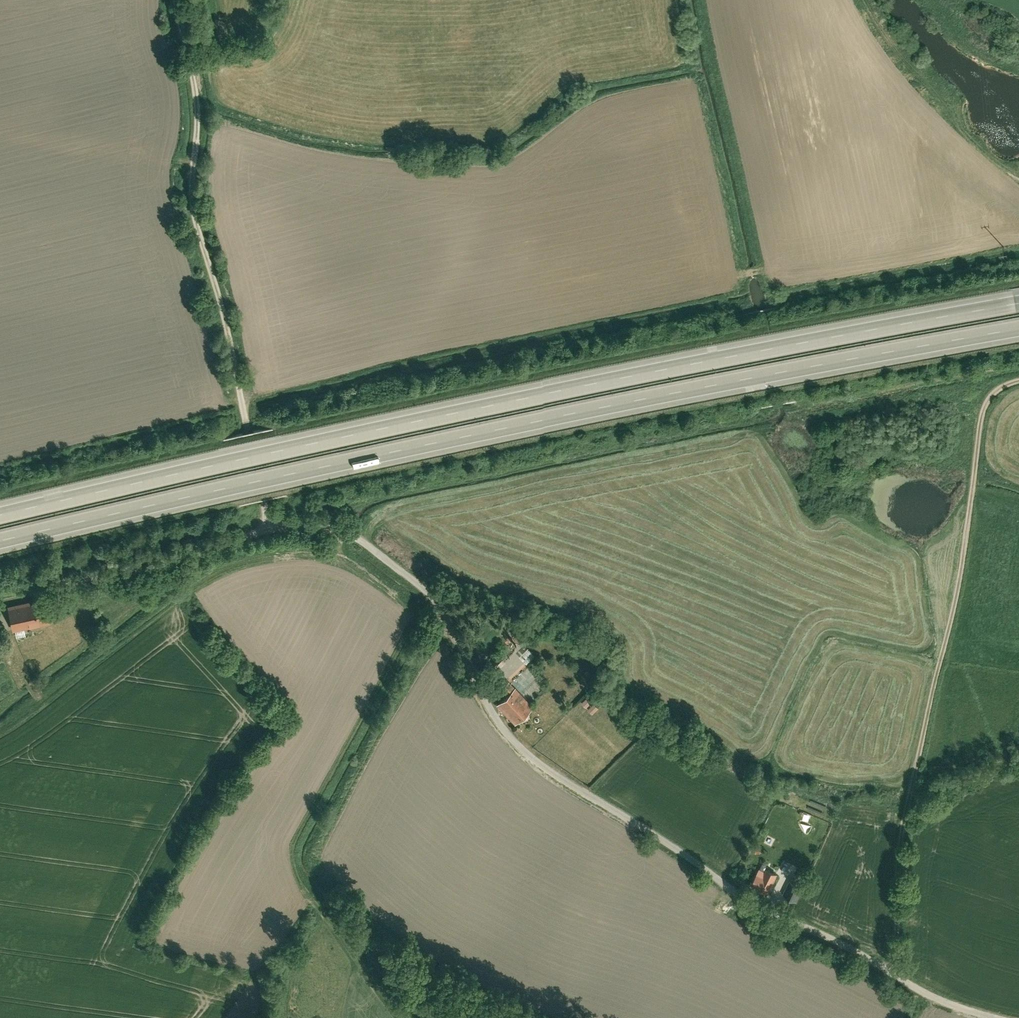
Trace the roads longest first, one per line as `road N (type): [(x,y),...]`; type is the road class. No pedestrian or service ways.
road 1 (motorway): [(0,539),(577,409),(1018,327)]
road 2 (motorway): [(1018,299),(561,384),(0,510)]
road 3 (residential): [(265,528),(318,523),(365,539),(446,609),(496,712),(535,756),(720,878),(906,981),(1005,1017)]
road 4 (track): [(906,981),(905,781),(987,398),(1018,389)]
road 5 (track): [(180,0),(199,105),(197,227),(265,528)]
road 6 (residential): [(265,528),(110,577),(0,587)]

